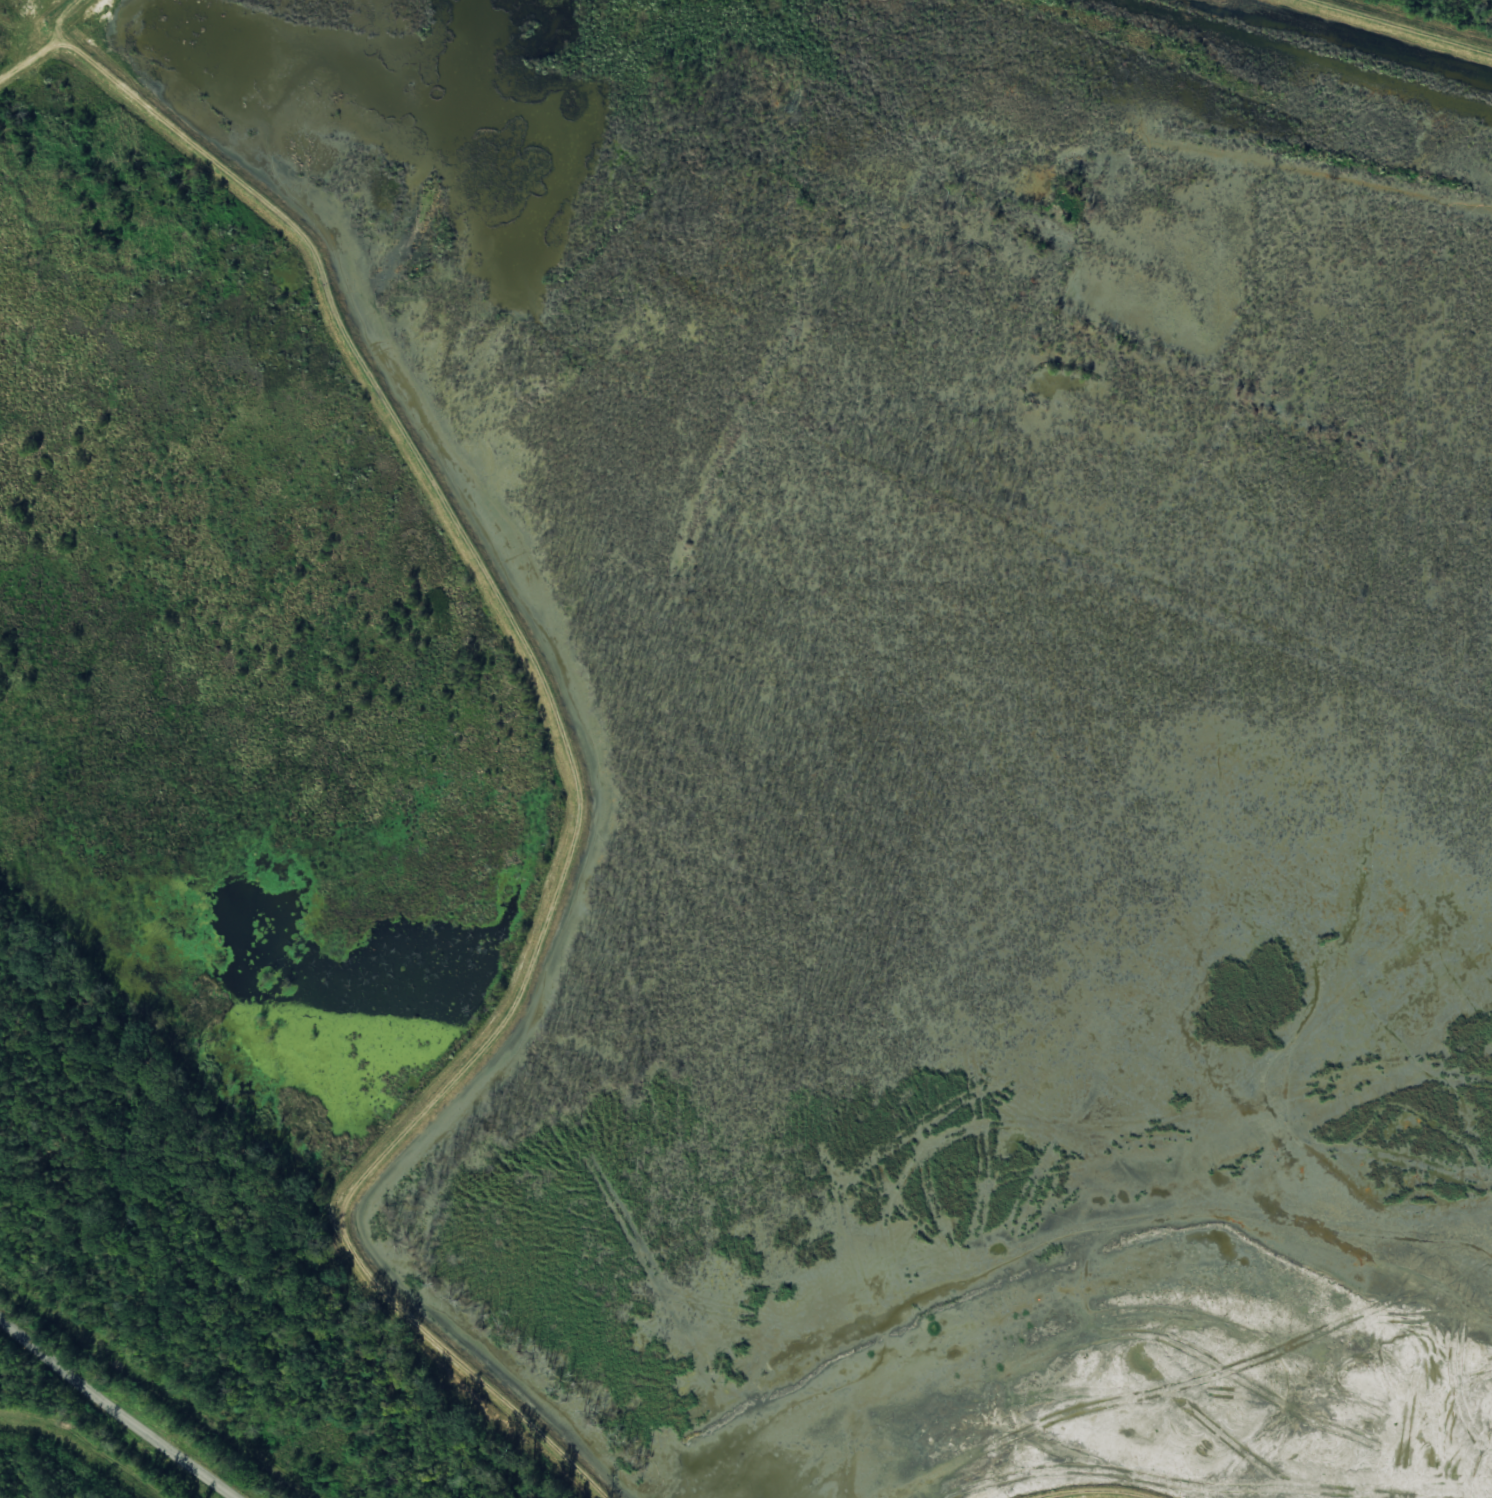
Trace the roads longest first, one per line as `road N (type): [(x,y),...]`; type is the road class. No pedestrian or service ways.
road 1 (tertiary): [(0,1317),(241,1497)]

